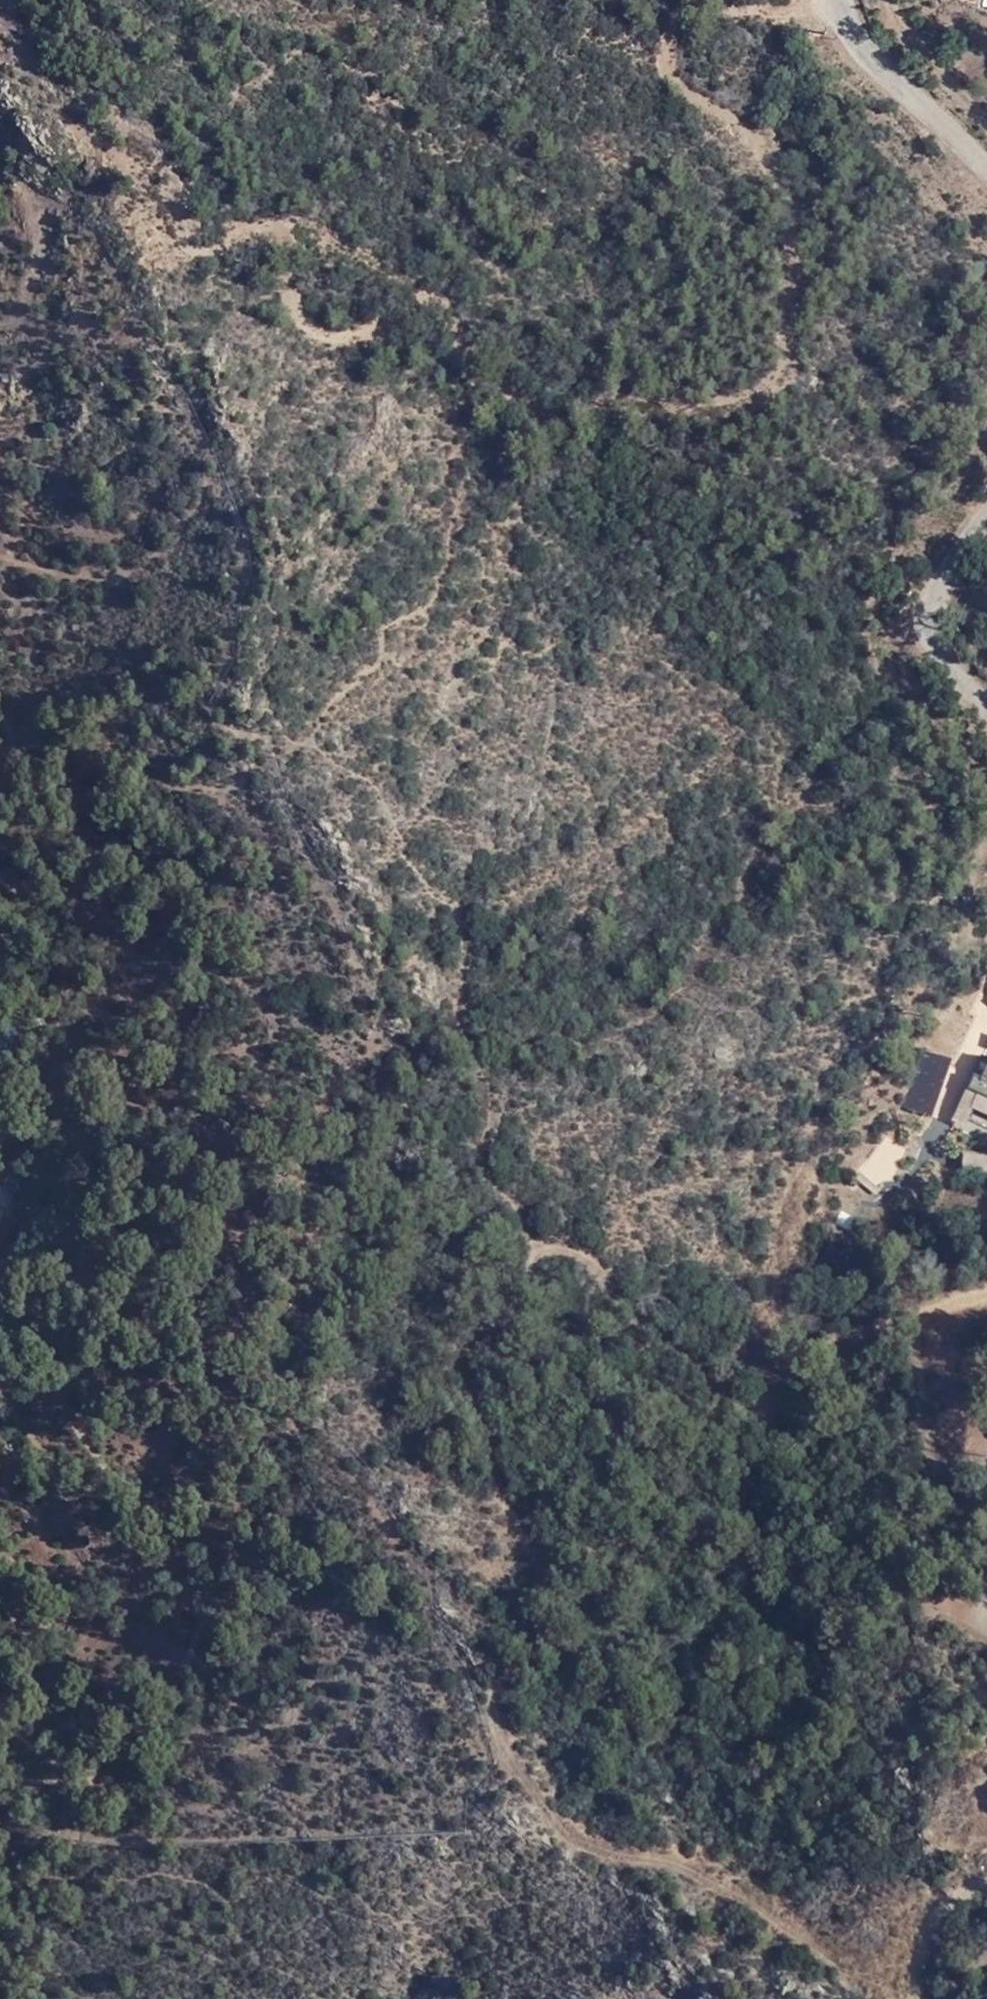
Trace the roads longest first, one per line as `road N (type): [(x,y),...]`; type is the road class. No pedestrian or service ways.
road 1 (track): [(986,1295),(839,1334),(765,1398),(727,1386),(606,1282),(591,1258),(543,1246),(538,1287),(495,1323),(483,1356),(482,1387),(554,1589),(551,1624),(507,1667),(499,1704),(527,1768),(585,1835),(732,1881),(856,1960),(926,1984)]
road 2 (tertiary): [(986,505),(946,569),(932,609),(947,651),(986,707)]
road 3 (tertiary): [(841,0),(858,41),(986,166)]
road 4 (track): [(986,1886),(950,1903),(926,1984),(932,1998)]

